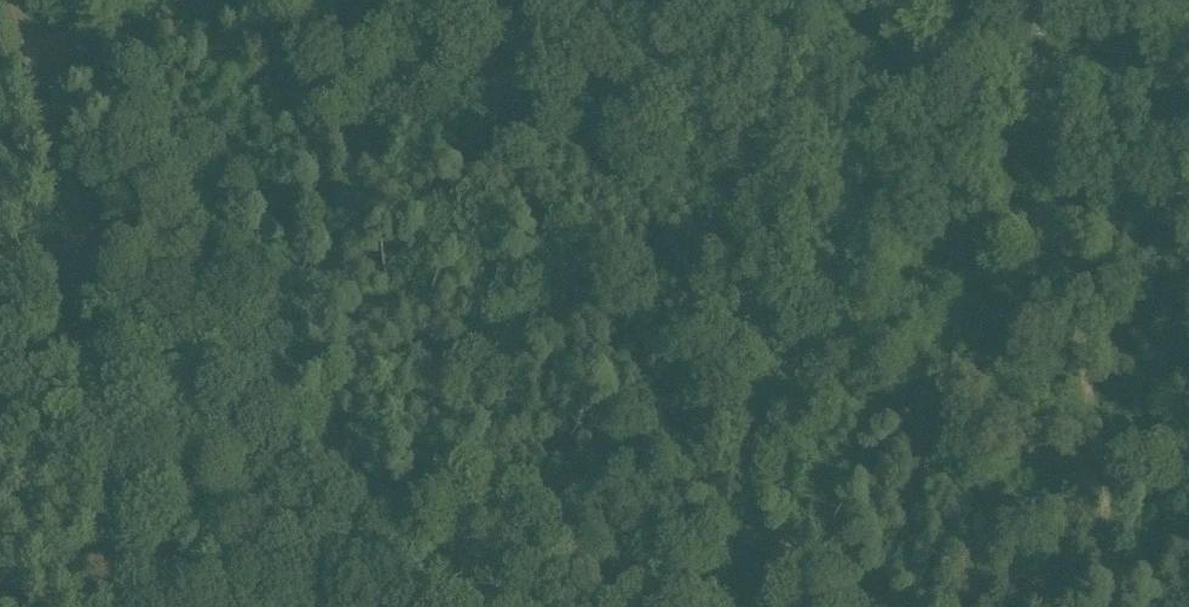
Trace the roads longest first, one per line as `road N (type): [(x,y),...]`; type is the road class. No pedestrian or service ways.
road 1 (track): [(6,0),(74,202),(115,606)]
road 2 (track): [(1044,0),(1130,606)]

